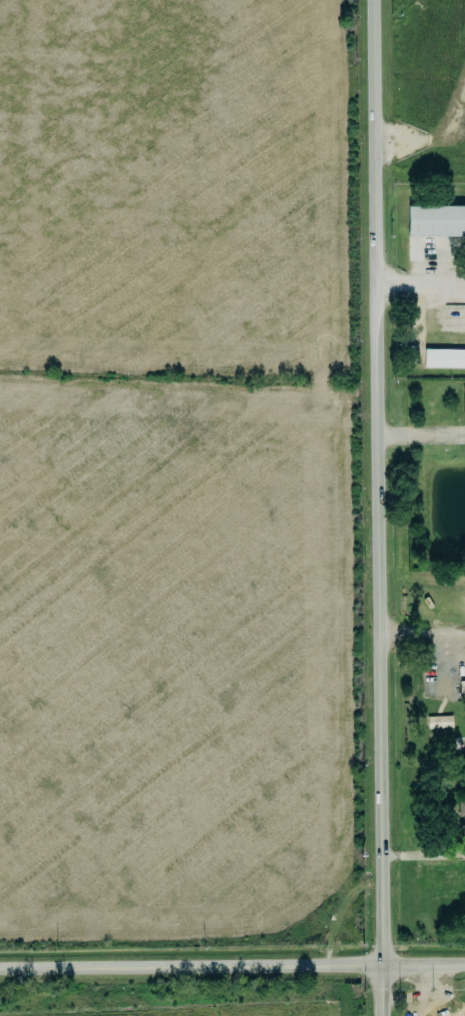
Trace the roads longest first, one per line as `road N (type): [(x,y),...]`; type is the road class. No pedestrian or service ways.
road 1 (secondary): [(383,1015),(384,279),(371,0)]
road 2 (secondary): [(0,967),(464,963)]

